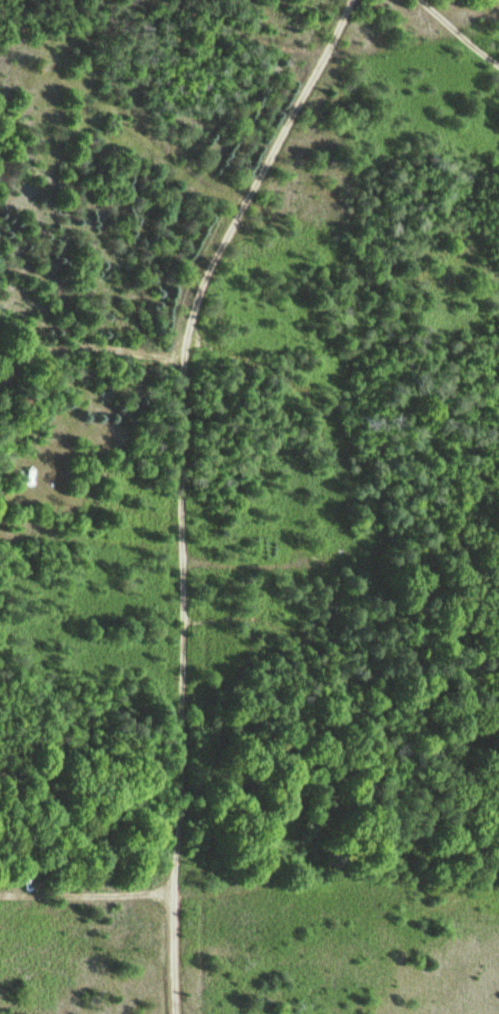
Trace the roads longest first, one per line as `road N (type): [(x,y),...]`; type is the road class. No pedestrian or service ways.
road 1 (track): [(326,61),(220,265),(188,363),(187,721),(184,827),(169,897),(172,1013)]
road 2 (track): [(134,0),(268,51),(326,61),(355,0)]
road 3 (track): [(289,137),(498,233)]
road 4 (track): [(49,898),(169,897)]

